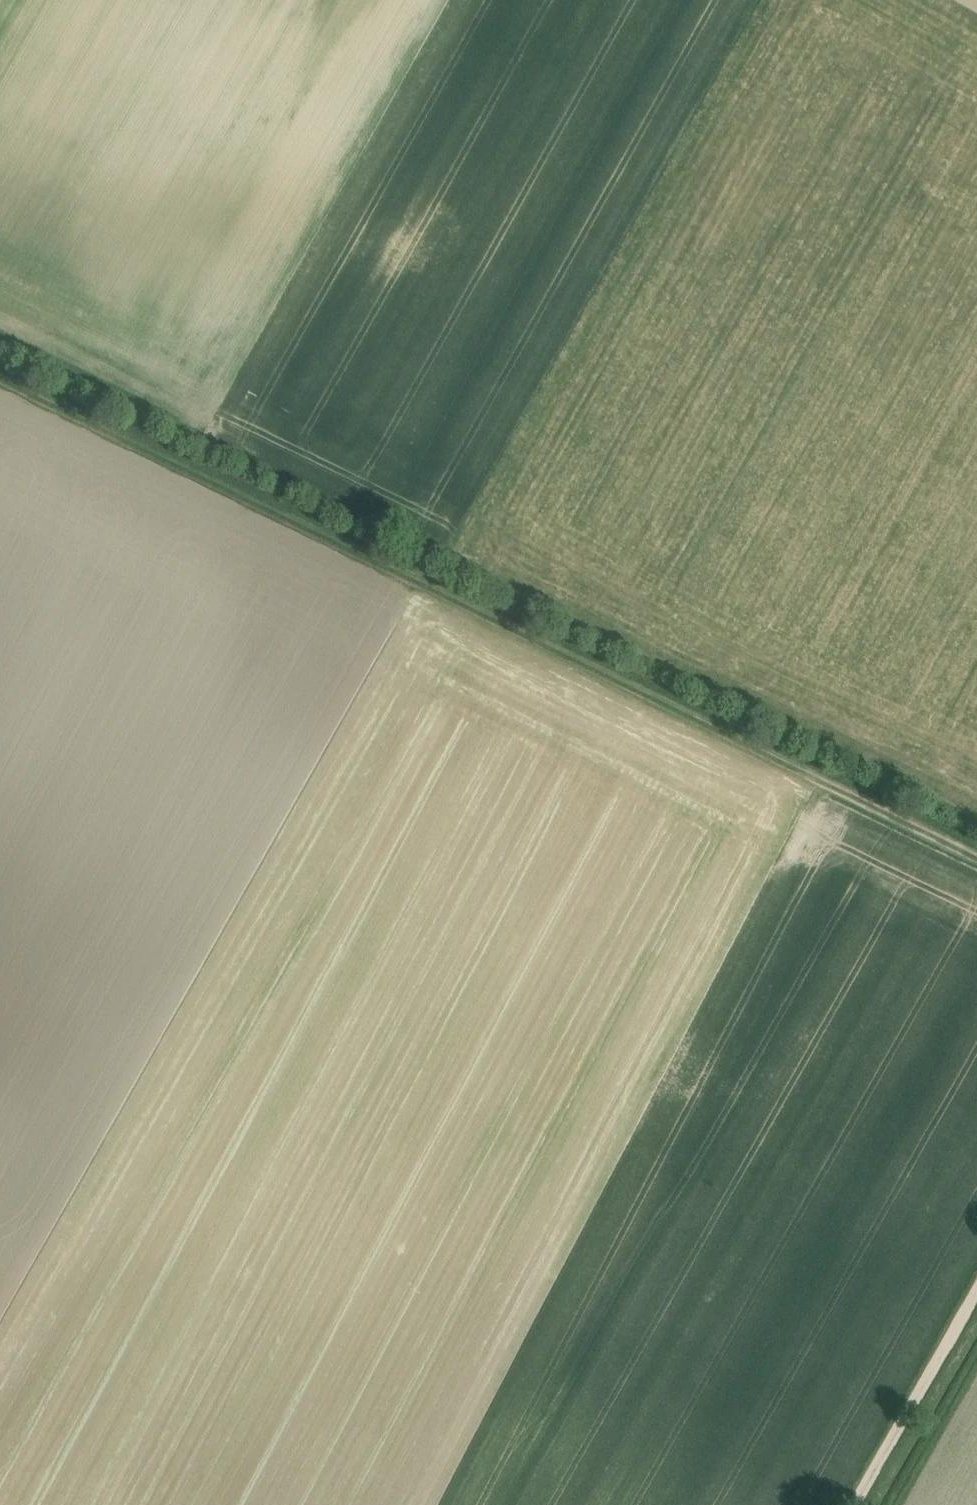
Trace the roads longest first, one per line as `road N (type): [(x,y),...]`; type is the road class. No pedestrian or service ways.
road 1 (track): [(976,851),(0,379)]
road 2 (track): [(976,1303),(861,1504)]

